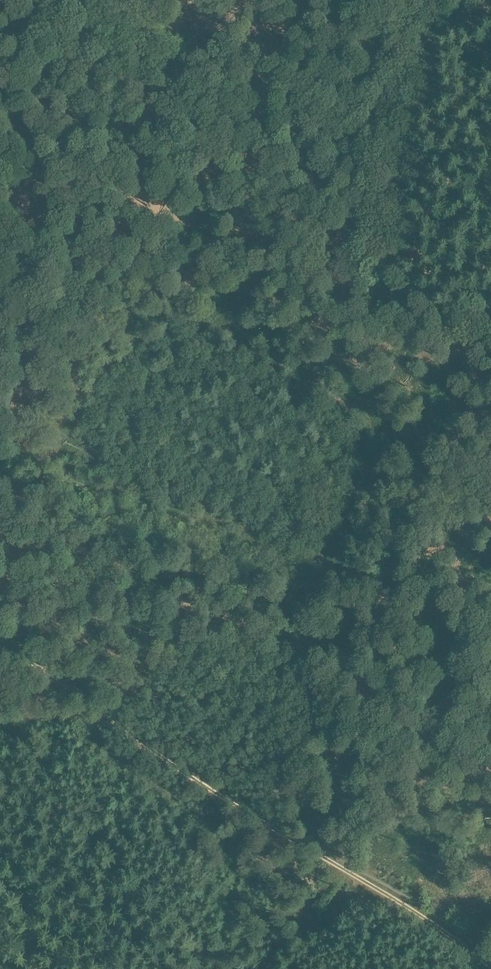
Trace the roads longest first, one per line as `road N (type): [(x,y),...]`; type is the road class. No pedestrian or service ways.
road 1 (track): [(490,960),(192,775),(0,643)]

